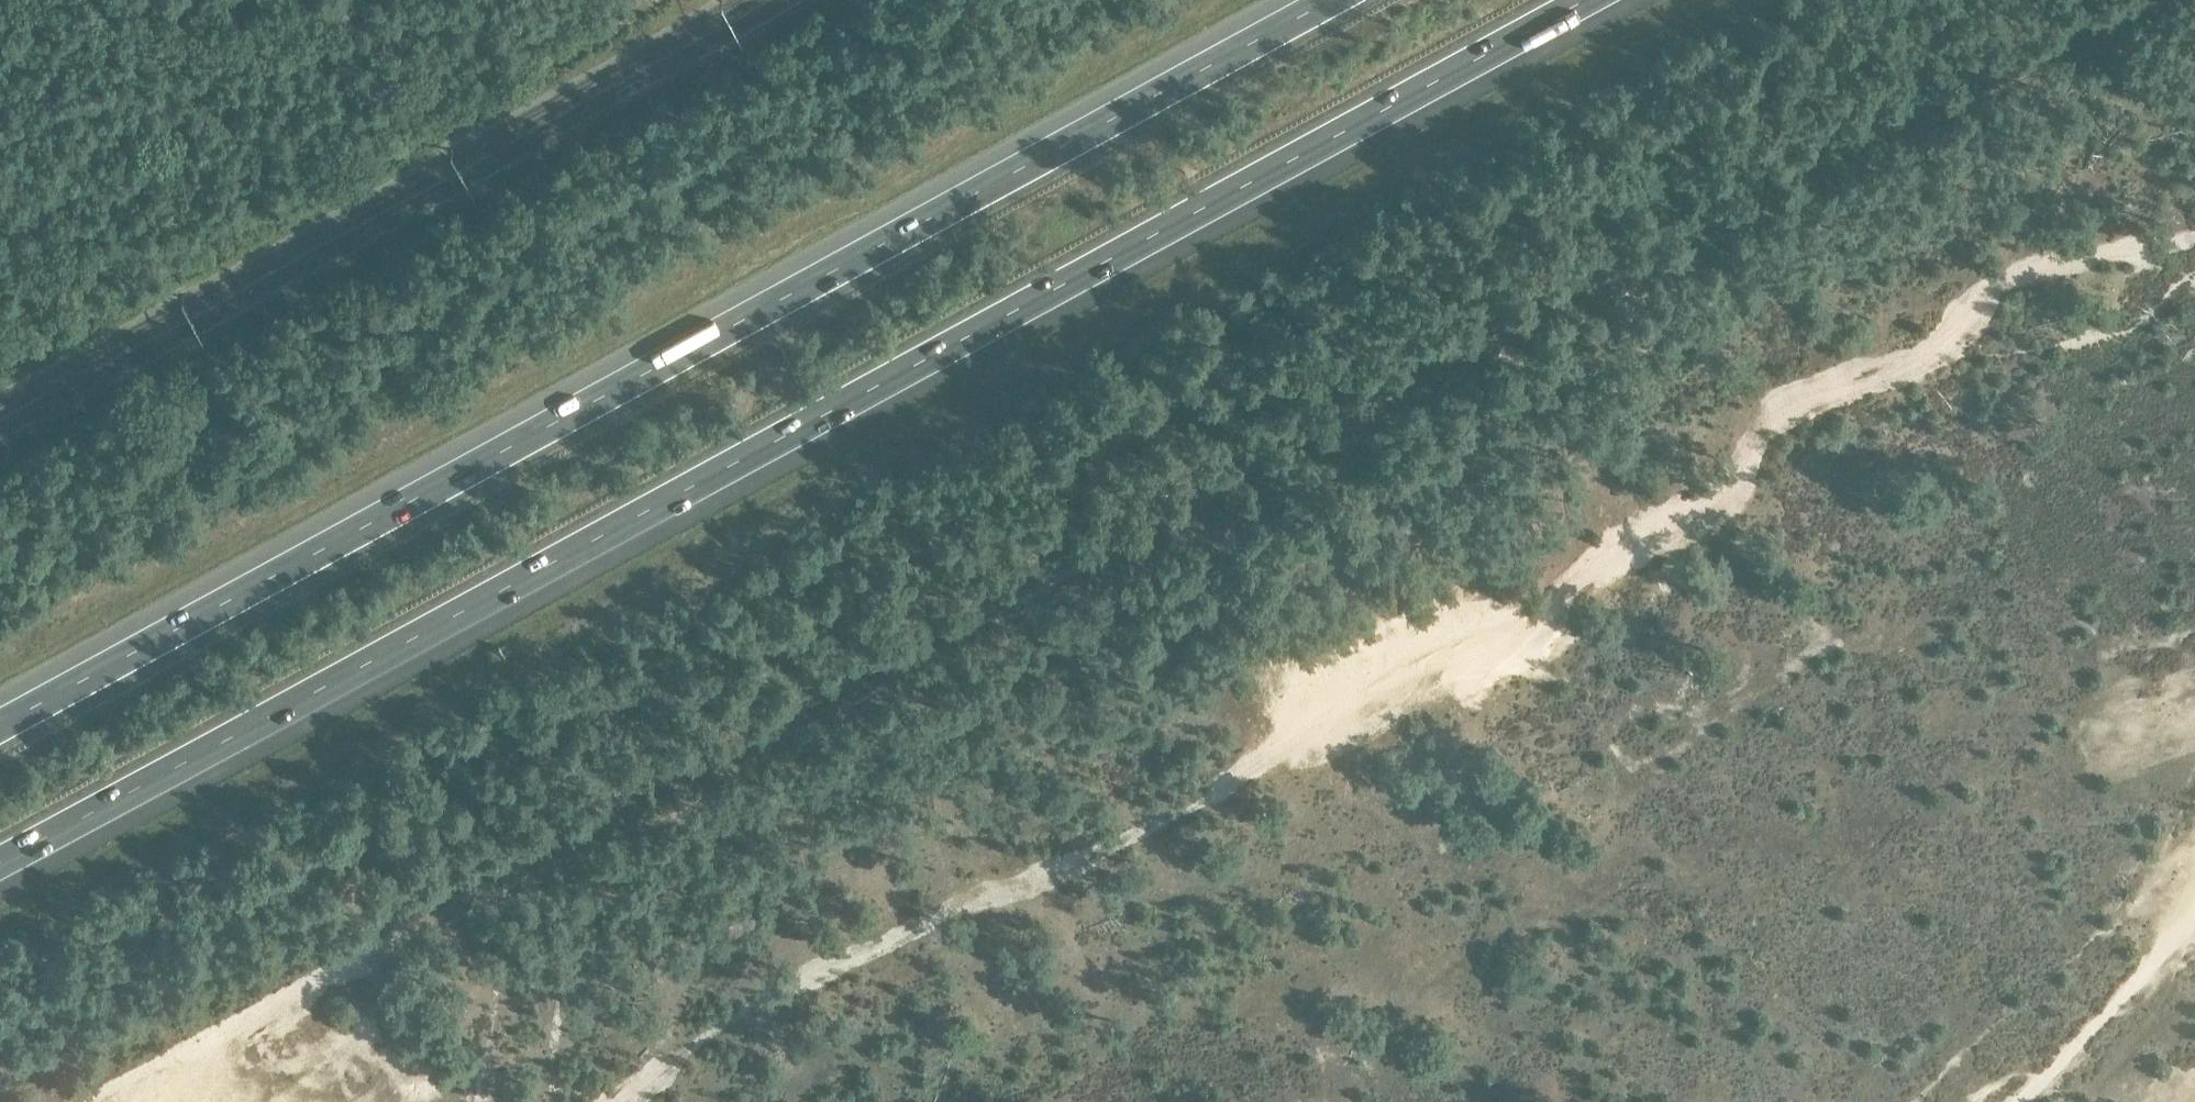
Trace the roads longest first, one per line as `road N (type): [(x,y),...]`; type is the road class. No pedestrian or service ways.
road 1 (track): [(609,1101),(777,991),(949,908),(1022,889),(1152,828),(1288,744),(1544,605),(1732,491),(1778,413),(1825,388),(1923,361),(1951,345),(1979,304),(2014,276),(2163,249),(2194,234)]
road 2 (motorway): [(0,869),(1599,0)]
road 3 (motorway): [(1325,0),(0,718)]

